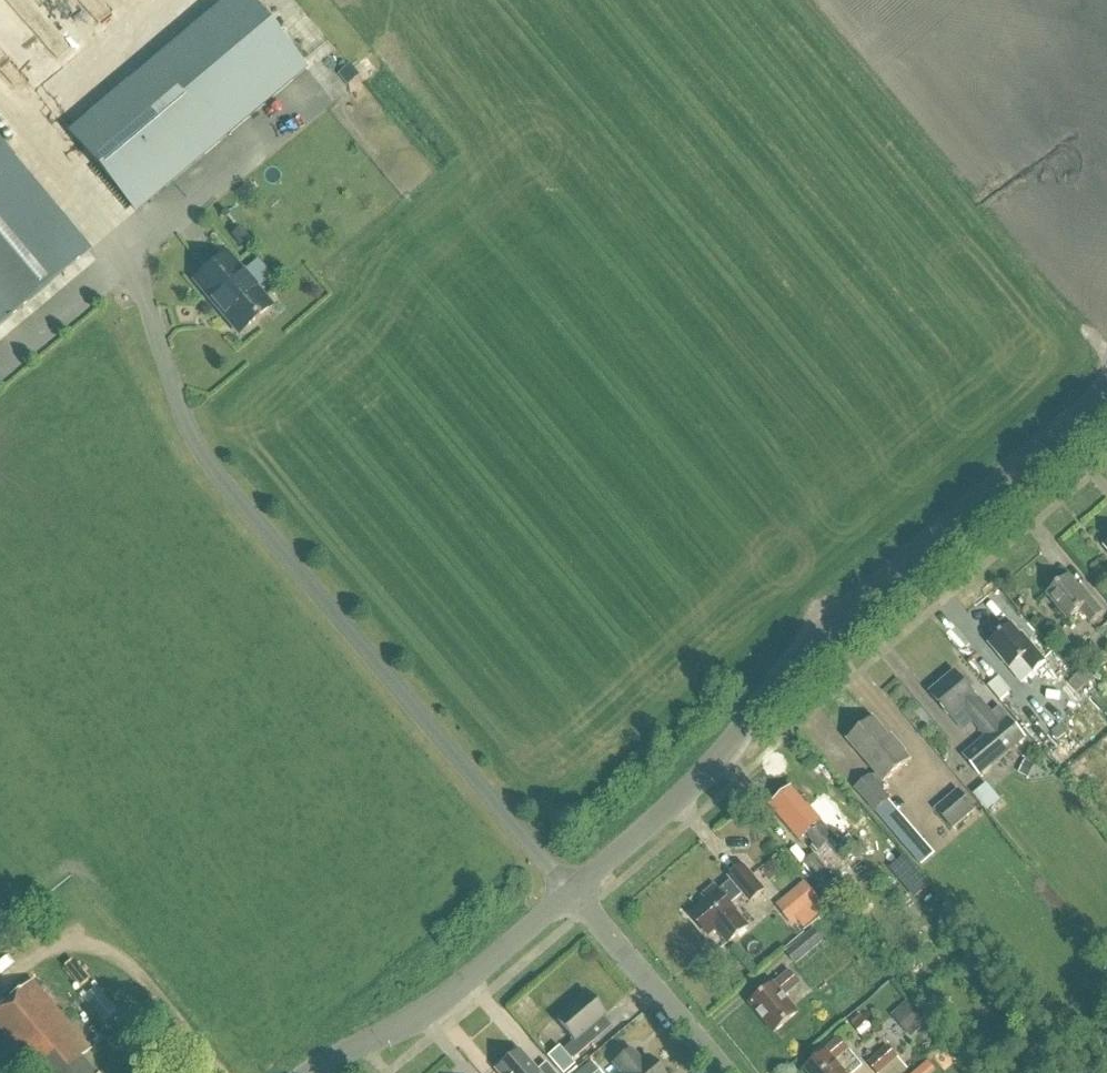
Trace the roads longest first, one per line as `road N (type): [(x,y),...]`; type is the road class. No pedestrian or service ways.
road 1 (unclassified): [(570,891),(733,744),(812,638),(1106,386)]
road 2 (unclassified): [(309,1072),(422,1015),(570,891)]
road 3 (residential): [(723,1072),(570,891)]
road 4 (track): [(122,253),(0,115)]

